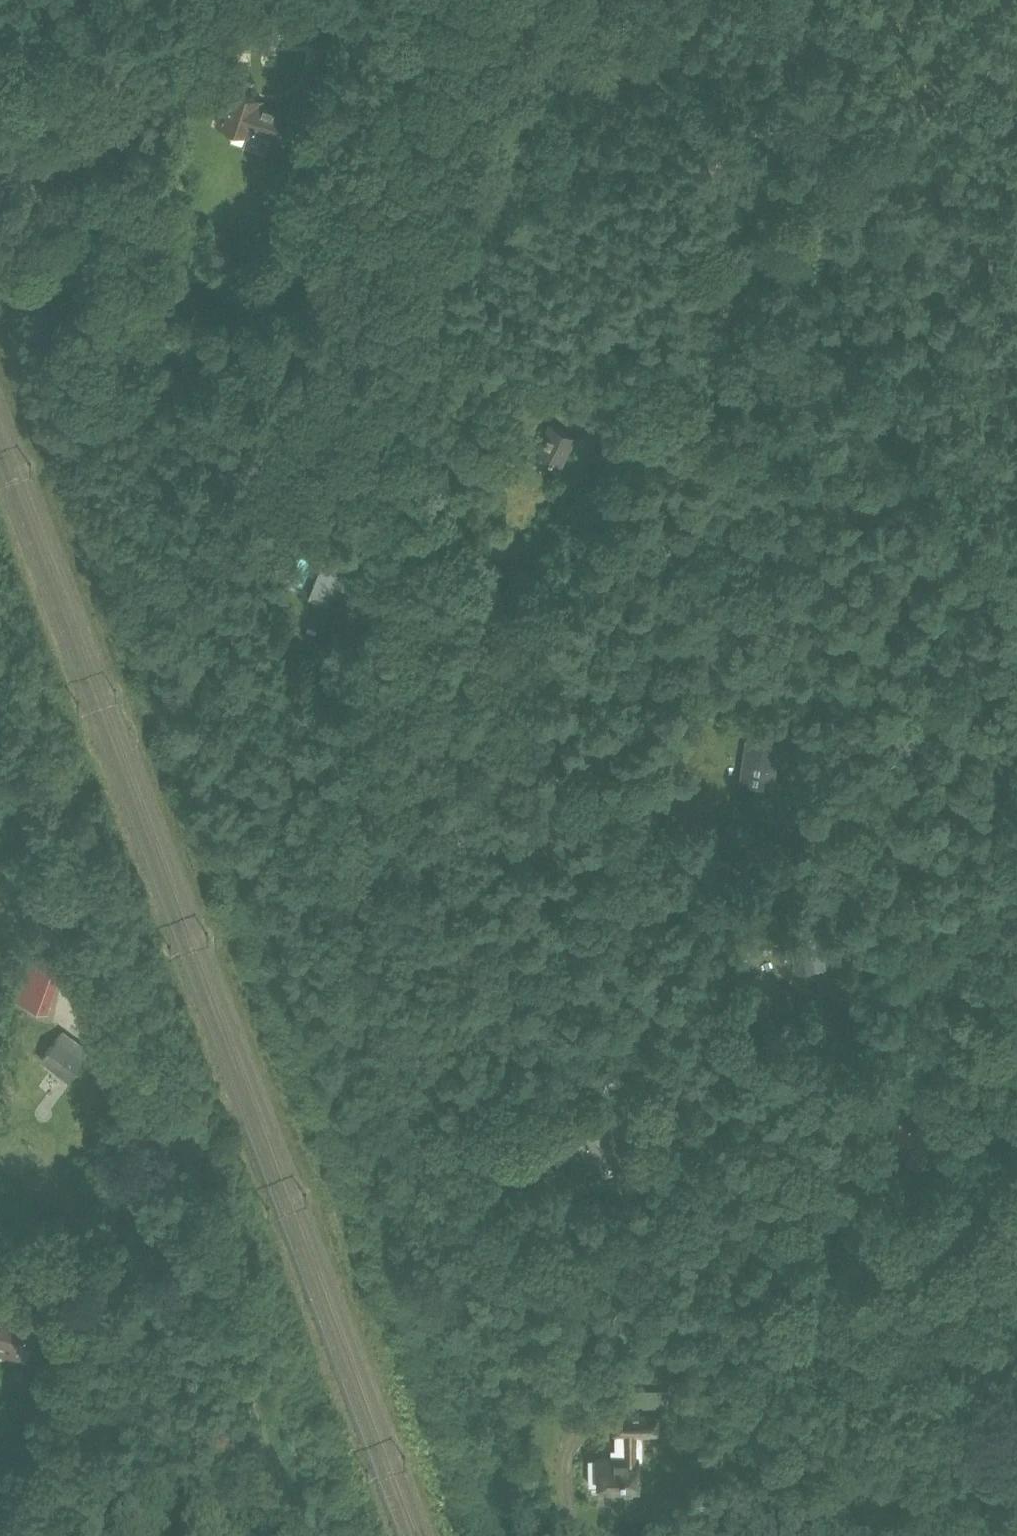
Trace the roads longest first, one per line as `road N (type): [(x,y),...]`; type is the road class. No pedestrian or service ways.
road 1 (track): [(310,656),(287,774),(286,946),(534,1535)]
road 2 (track): [(362,1136),(399,1109),(415,1076),(411,1024),(375,910),(373,858),(412,590),(498,415)]

